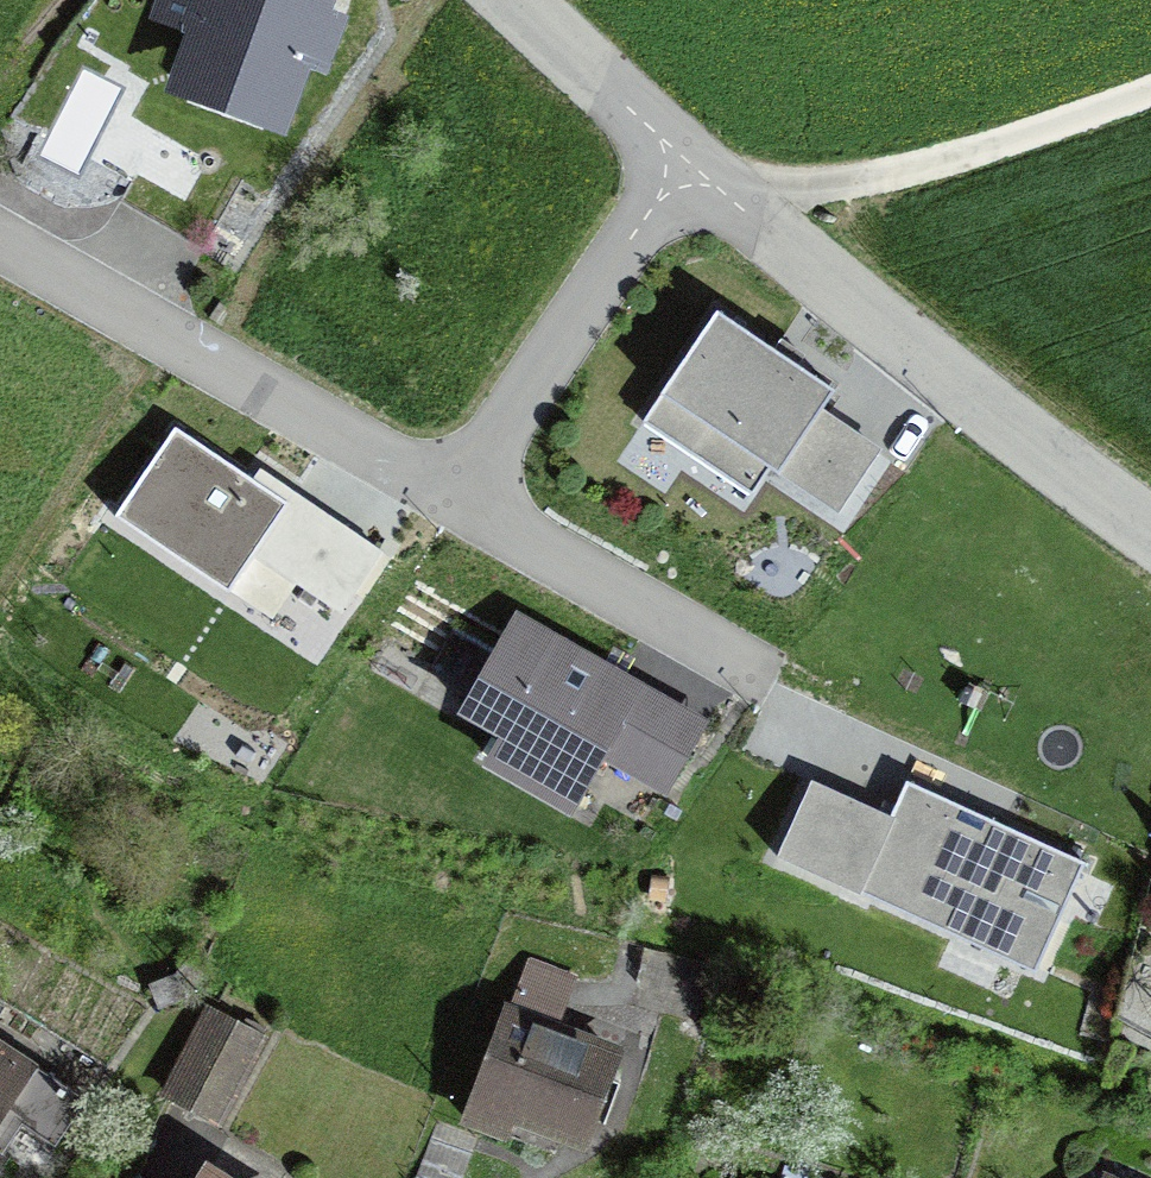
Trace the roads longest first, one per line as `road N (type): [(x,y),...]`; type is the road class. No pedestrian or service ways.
road 1 (residential): [(1150,532),(1033,451),(682,155)]
road 2 (residential): [(458,501),(0,243)]
road 3 (track): [(705,176),(773,186),(901,172),(1150,89)]
road 4 (residential): [(682,155),(458,501)]
road 5 (residential): [(458,501),(772,680)]
road 6 (residential): [(682,155),(525,0)]

